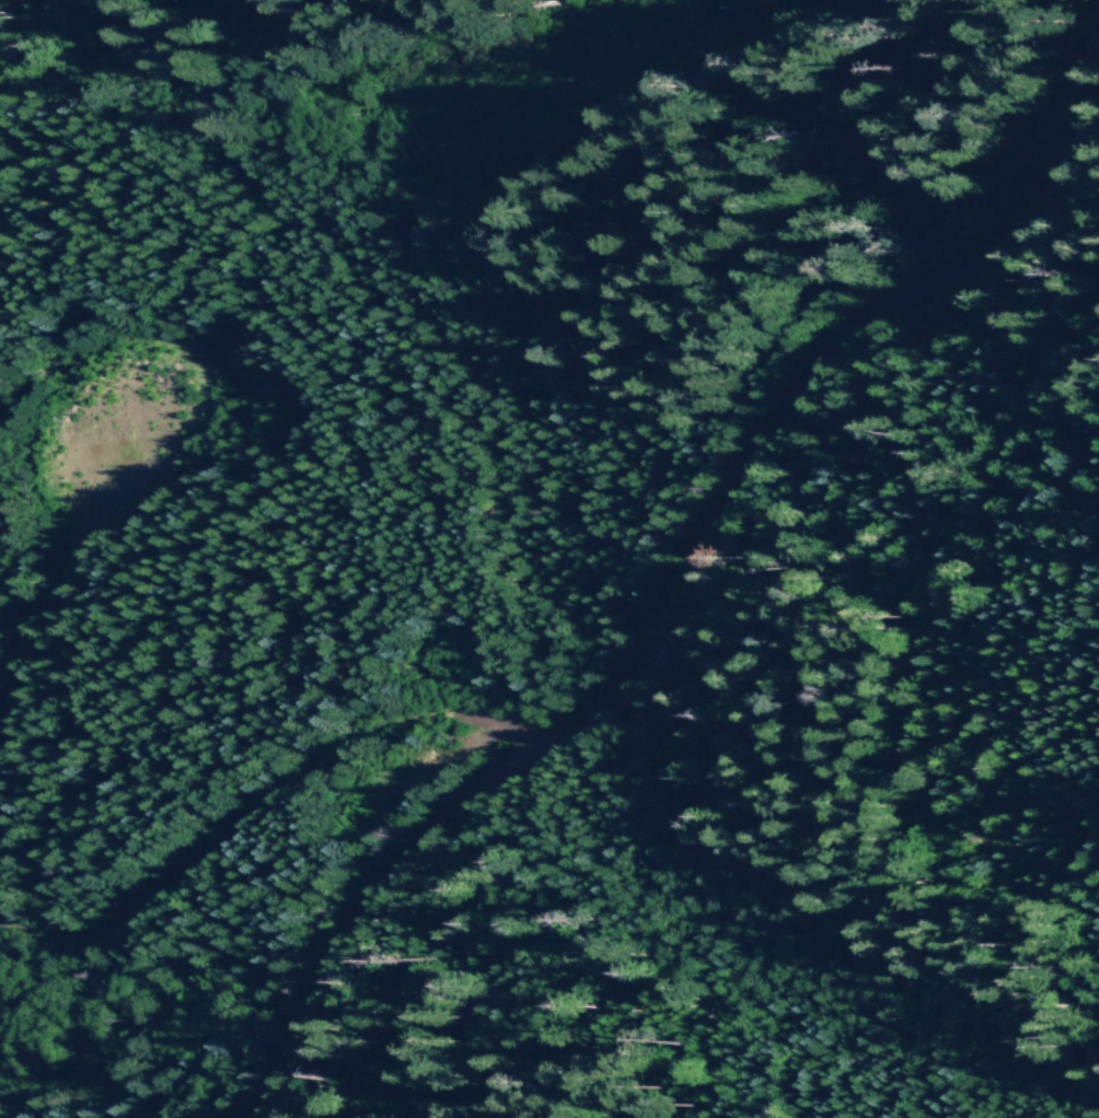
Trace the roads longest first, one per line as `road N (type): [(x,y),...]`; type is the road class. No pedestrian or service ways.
road 1 (residential): [(1098,47),(982,245),(787,369),(685,598),(559,731),(373,881),(247,1117)]
road 2 (track): [(0,917),(54,936),(391,718),(559,731)]
road 3 (track): [(0,577),(12,626),(0,697)]

